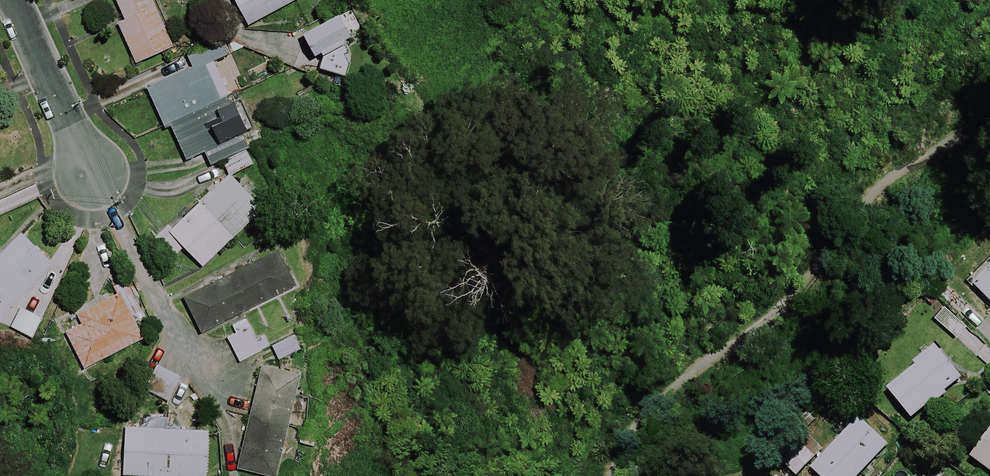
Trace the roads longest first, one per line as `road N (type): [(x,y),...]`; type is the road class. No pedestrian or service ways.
road 1 (residential): [(13,0),(90,179)]

